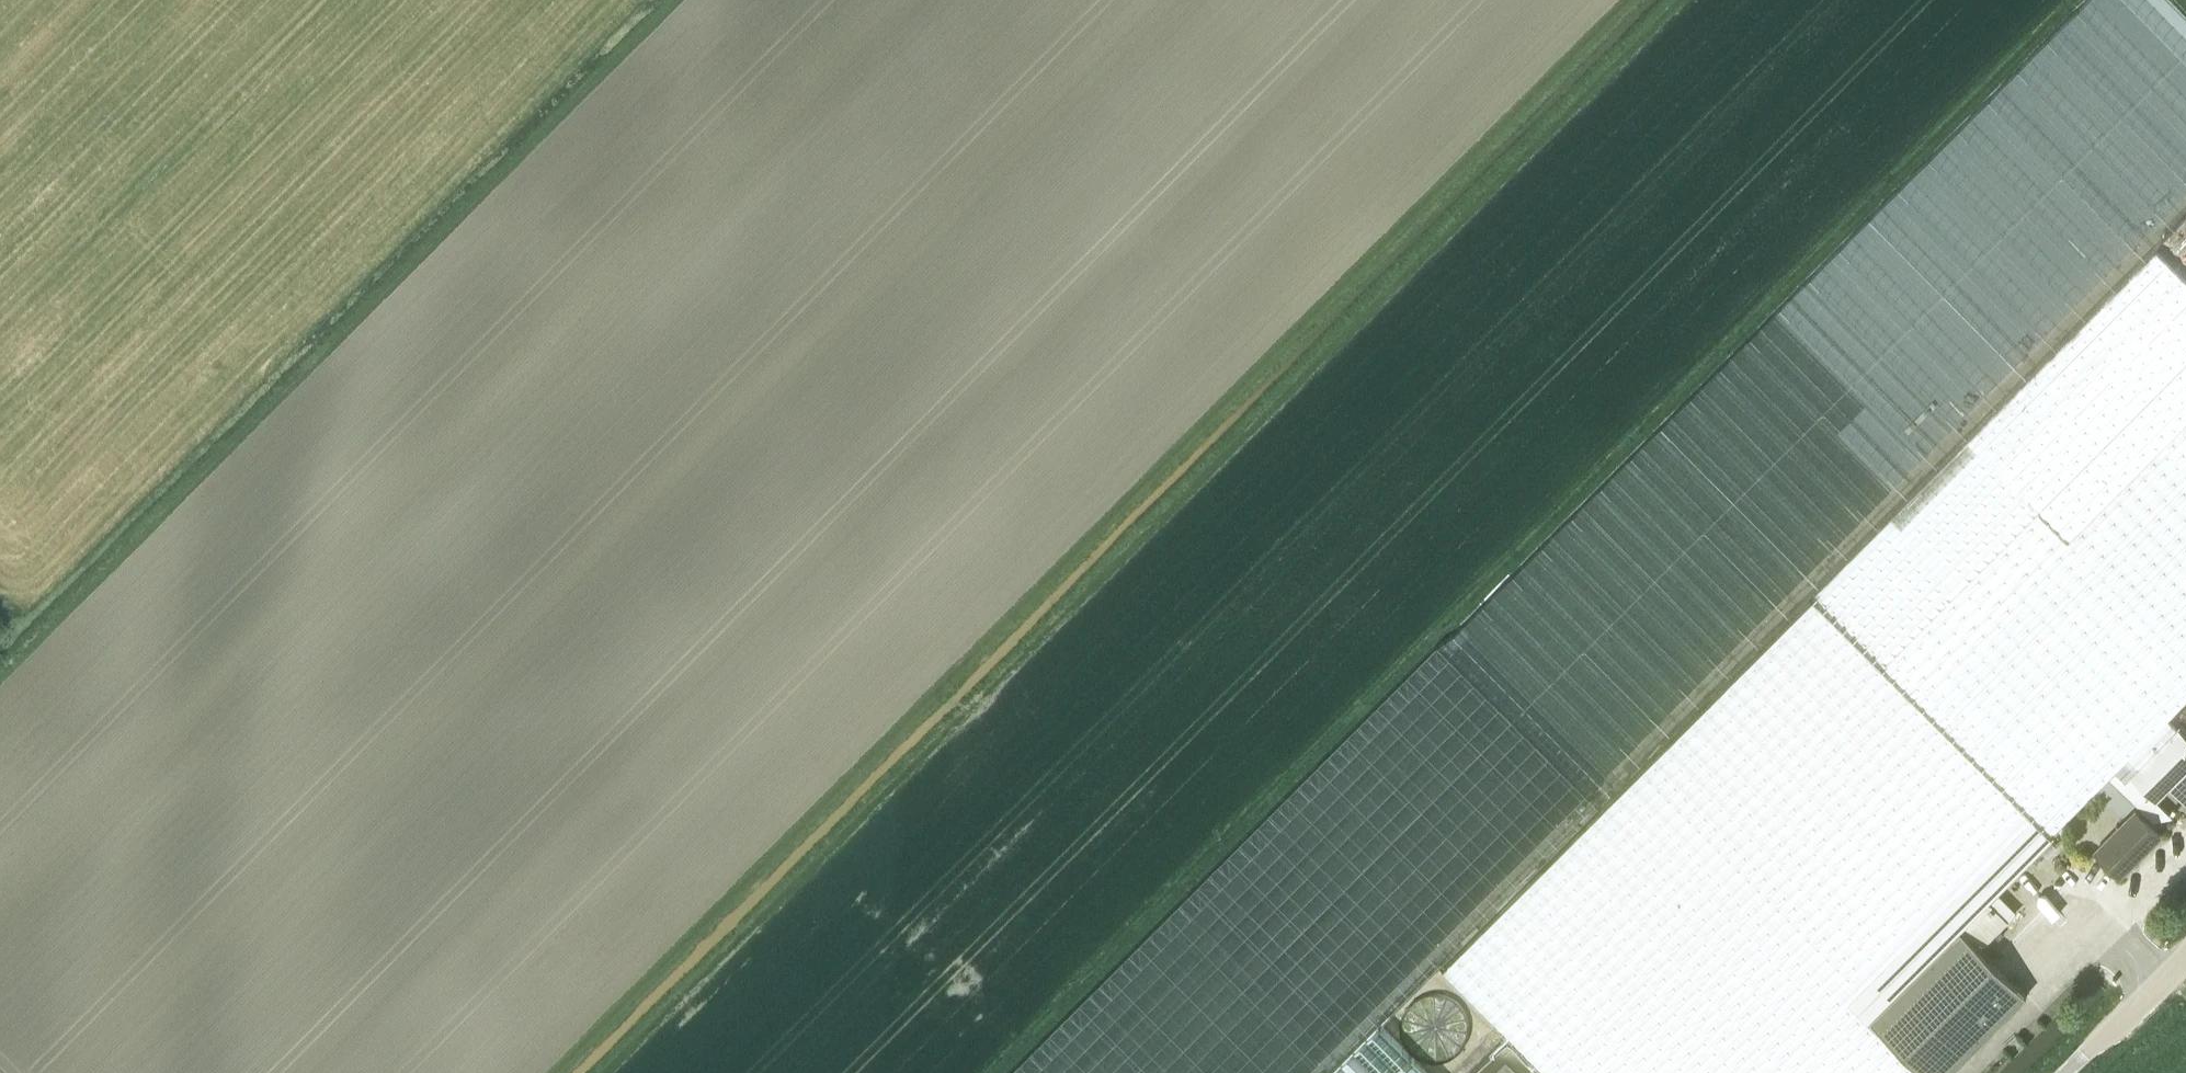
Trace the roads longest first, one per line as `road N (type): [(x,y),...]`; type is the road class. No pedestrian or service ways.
road 1 (unclassified): [(2064,1072),(2185,951)]

